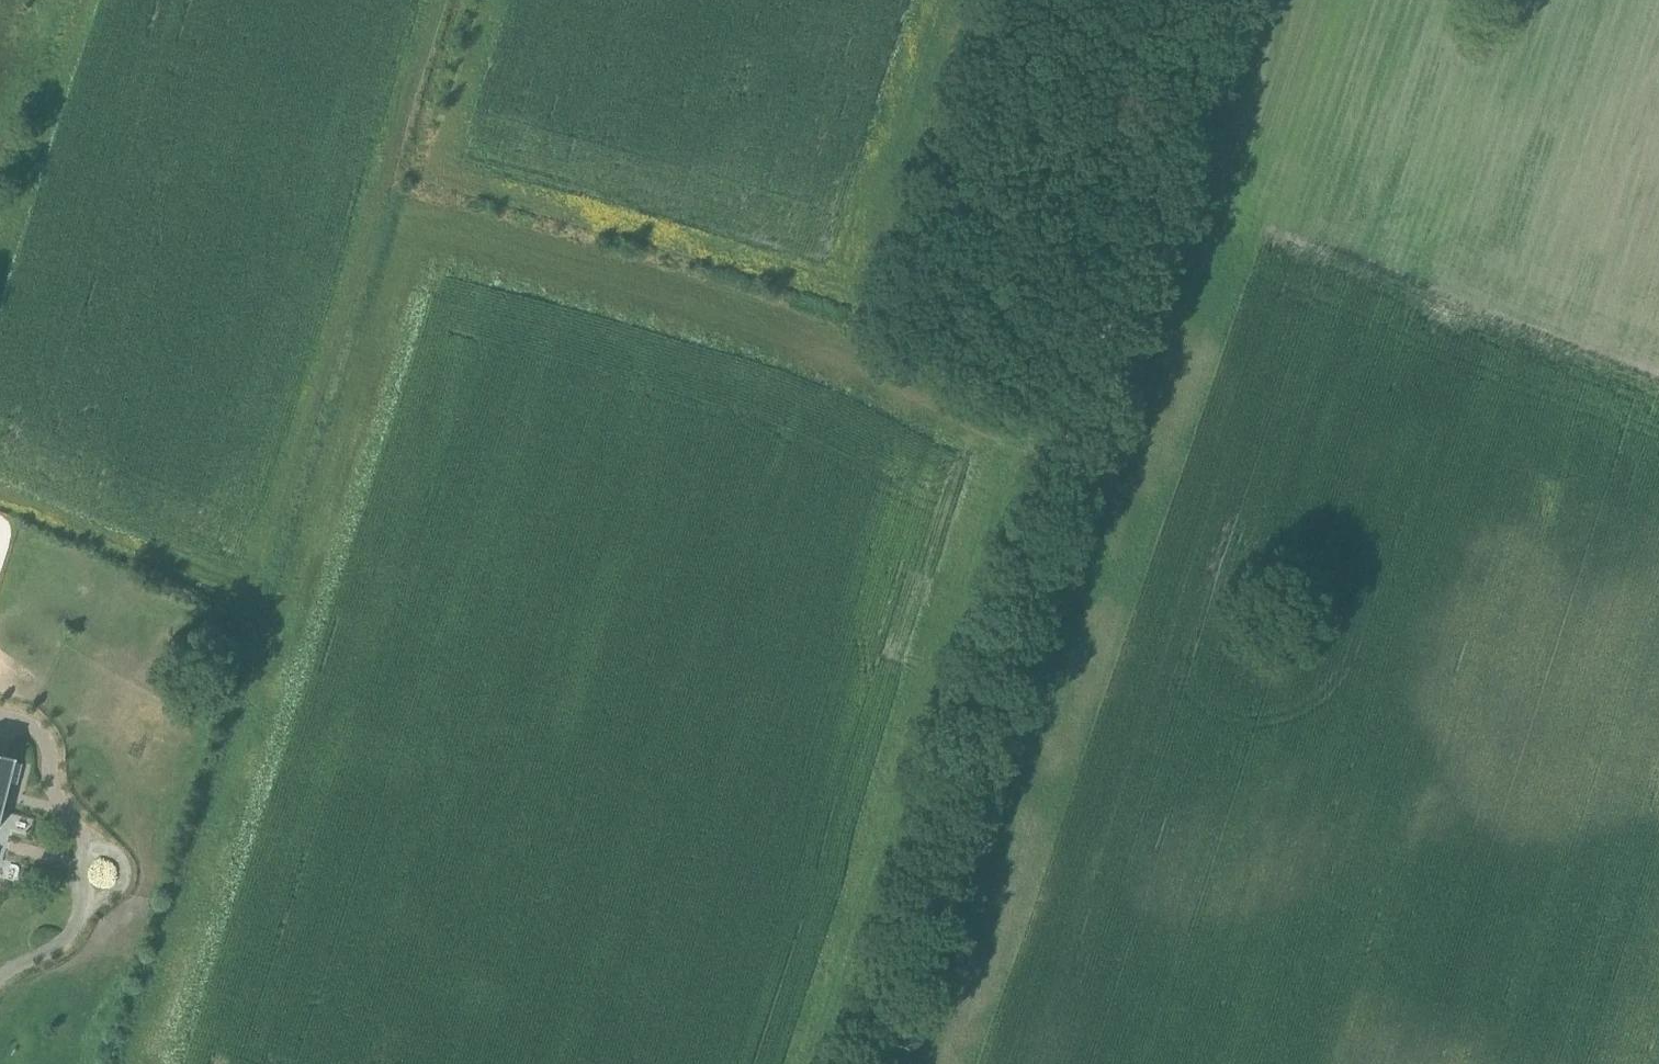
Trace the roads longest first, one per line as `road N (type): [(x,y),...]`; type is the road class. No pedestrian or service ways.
road 1 (track): [(1210,0),(856,1063)]

